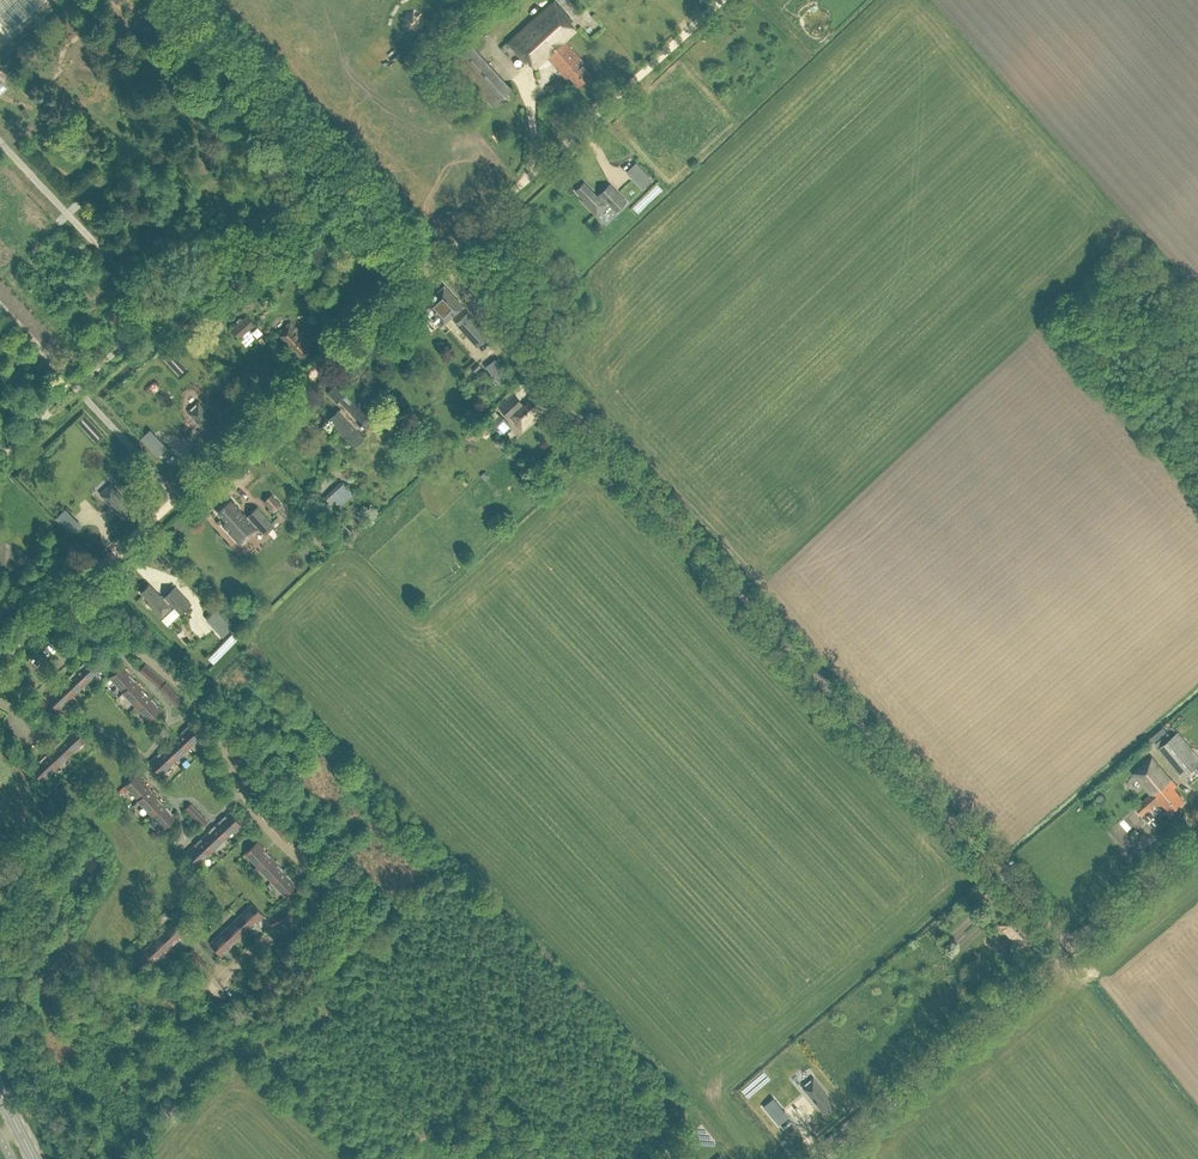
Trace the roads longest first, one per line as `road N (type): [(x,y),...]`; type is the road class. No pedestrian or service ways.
road 1 (track): [(1069,948),(524,361),(440,260)]
road 2 (residential): [(179,495),(721,0)]
road 3 (unclassified): [(815,1158),(1197,839)]
road 4 (track): [(220,974),(314,905),(317,880),(259,816),(190,694),(150,659),(83,636)]
road 5 (track): [(172,0),(428,272)]
road 6 (unclassified): [(0,304),(179,495)]
road 7 (residential): [(52,610),(179,495)]

